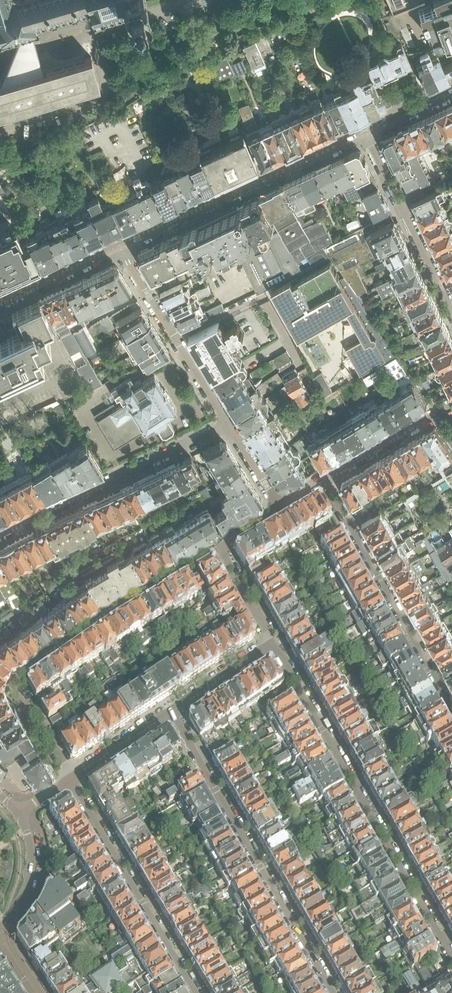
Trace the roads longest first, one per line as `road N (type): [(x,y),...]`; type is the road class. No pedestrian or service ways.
road 1 (residential): [(72,779),(17,691),(20,671),(125,597),(204,550),(220,549)]
road 2 (residential): [(274,644),(451,953)]
road 3 (residential): [(333,992),(171,712)]
road 4 (tertiary): [(117,245),(364,131)]
road 5 (residential): [(451,708),(324,482)]
road 6 (residential): [(228,425),(0,535)]
road 7 (residential): [(197,992),(72,779)]
road 8 (residential): [(117,245),(228,425)]
road 9 (residential): [(451,312),(364,131)]
road 10 (residential): [(451,404),(324,482)]
road 11 (tertiary): [(0,299),(117,245)]
road 12 (residential): [(0,926),(20,904),(32,868),(18,814)]
road 13 (residential): [(171,712),(274,644)]

